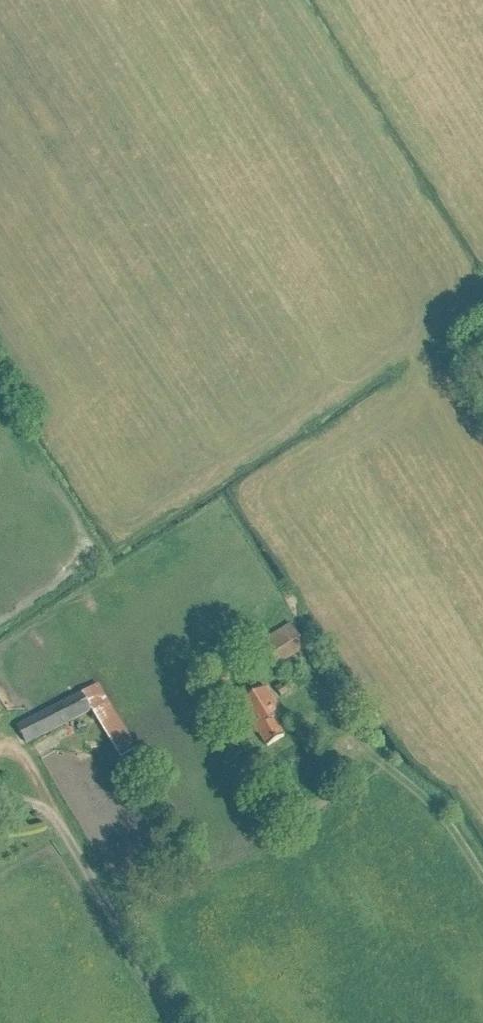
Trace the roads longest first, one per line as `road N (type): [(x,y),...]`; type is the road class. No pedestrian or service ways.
road 1 (track): [(482,884),(426,800),(351,741)]

